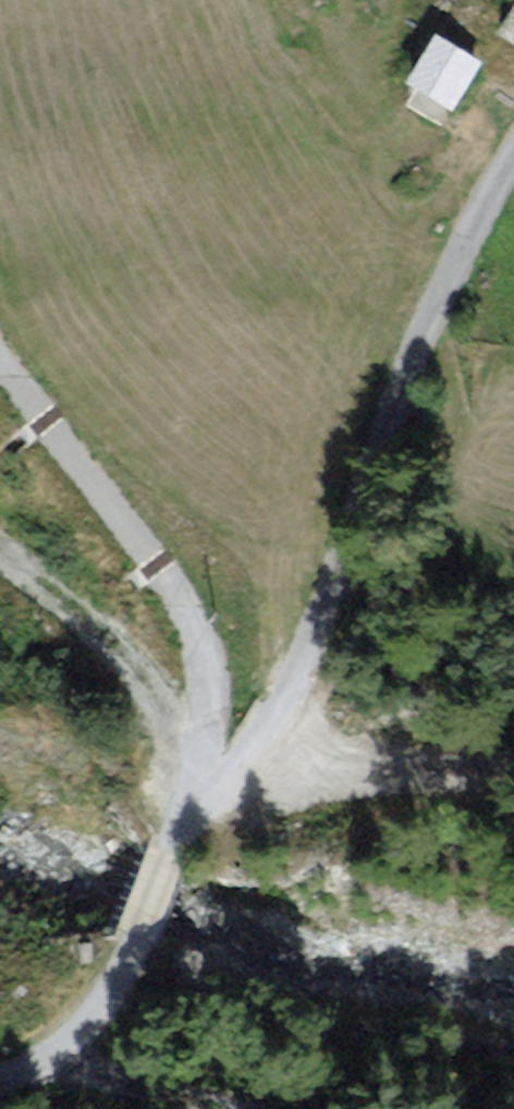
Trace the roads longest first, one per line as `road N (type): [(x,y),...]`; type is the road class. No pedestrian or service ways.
road 1 (unclassified): [(513,150),(489,187),(407,364),(290,703),(259,744),(198,778)]
road 2 (unclassified): [(198,778),(219,684),(175,561),(18,384),(0,346)]
road 3 (unclassified): [(198,778),(137,953),(102,1013),(28,1069),(0,1079)]

